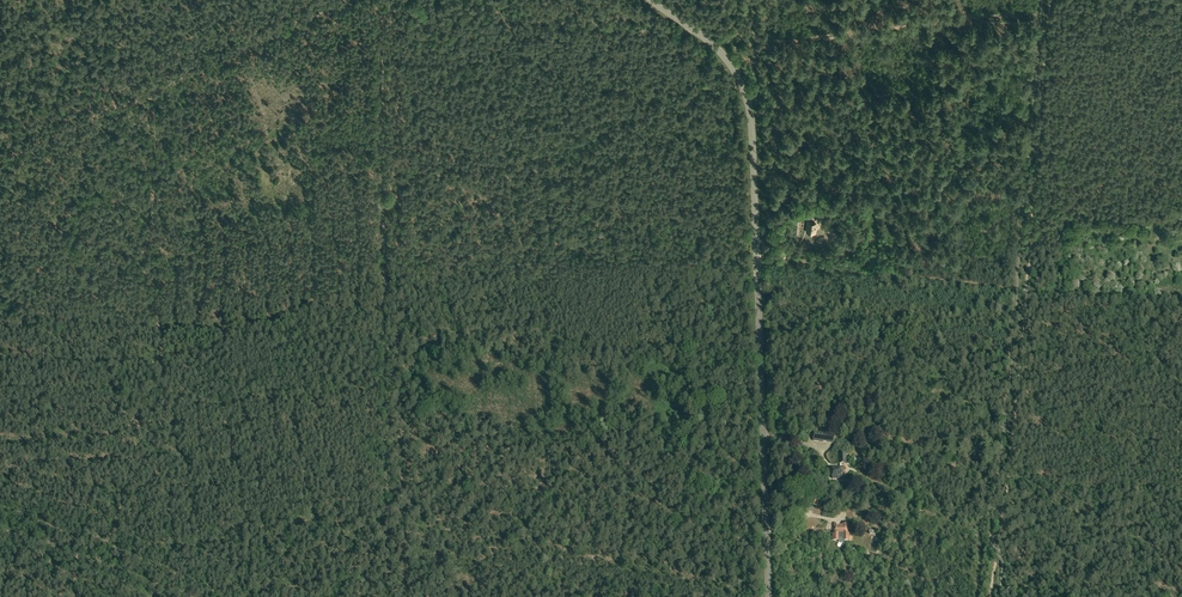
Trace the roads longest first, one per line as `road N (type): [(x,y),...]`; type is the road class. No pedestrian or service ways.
road 1 (unclassified): [(769,596),(753,111),(718,47),(648,0)]
road 2 (track): [(1048,14),(1018,401),(992,596)]
road 3 (track): [(186,596),(0,529)]

